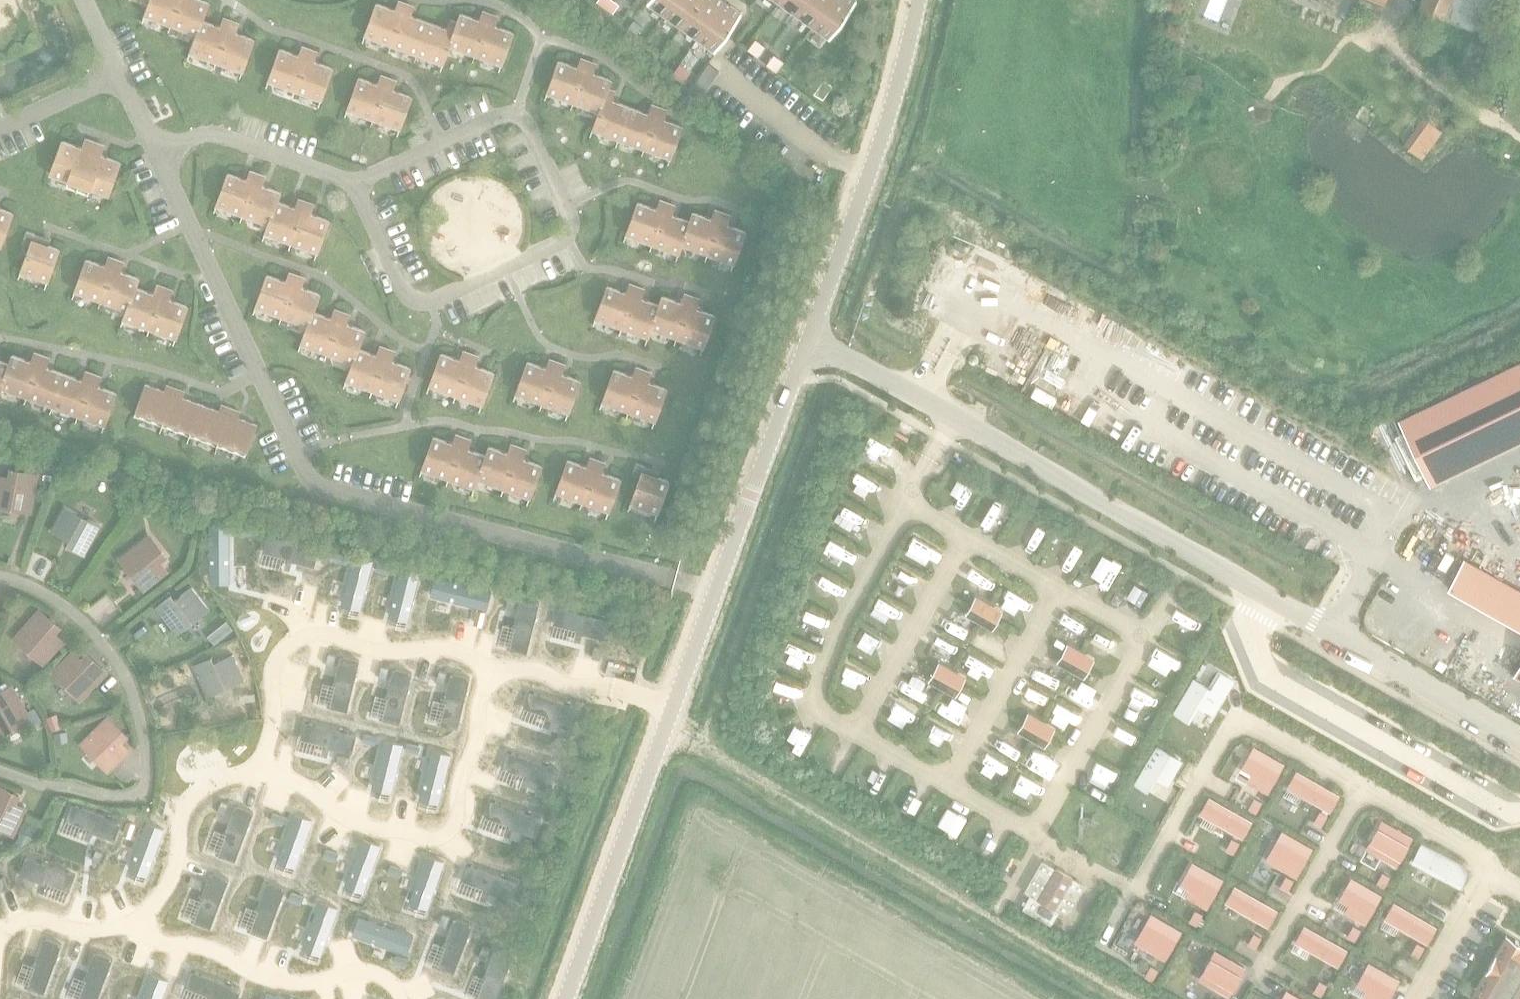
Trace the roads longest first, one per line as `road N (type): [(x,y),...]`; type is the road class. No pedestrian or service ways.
road 1 (tertiary): [(566,998),(869,170),(917,0)]

